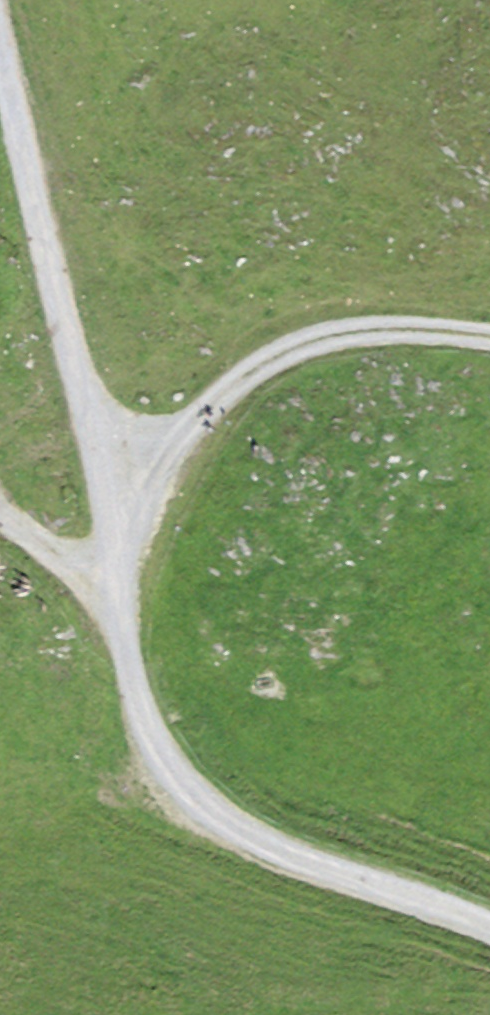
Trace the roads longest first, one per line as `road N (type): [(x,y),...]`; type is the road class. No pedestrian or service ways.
road 1 (track): [(112,562),(131,682),(181,806),(245,843),(489,925)]
road 2 (track): [(0,37),(92,429),(112,562)]
road 3 (track): [(112,562),(143,488),(215,400),(311,345),(451,326),(489,335)]
road 4 (track): [(112,562),(42,548),(0,518)]

